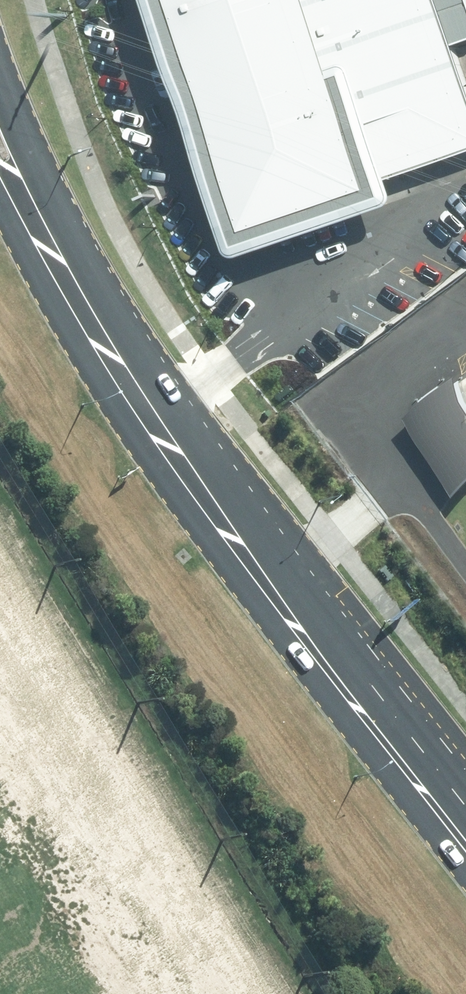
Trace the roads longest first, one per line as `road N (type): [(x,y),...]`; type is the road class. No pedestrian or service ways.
road 1 (primary): [(0,84),(109,326),(465,805)]
road 2 (primary): [(465,868),(246,590),(73,332),(0,202)]

